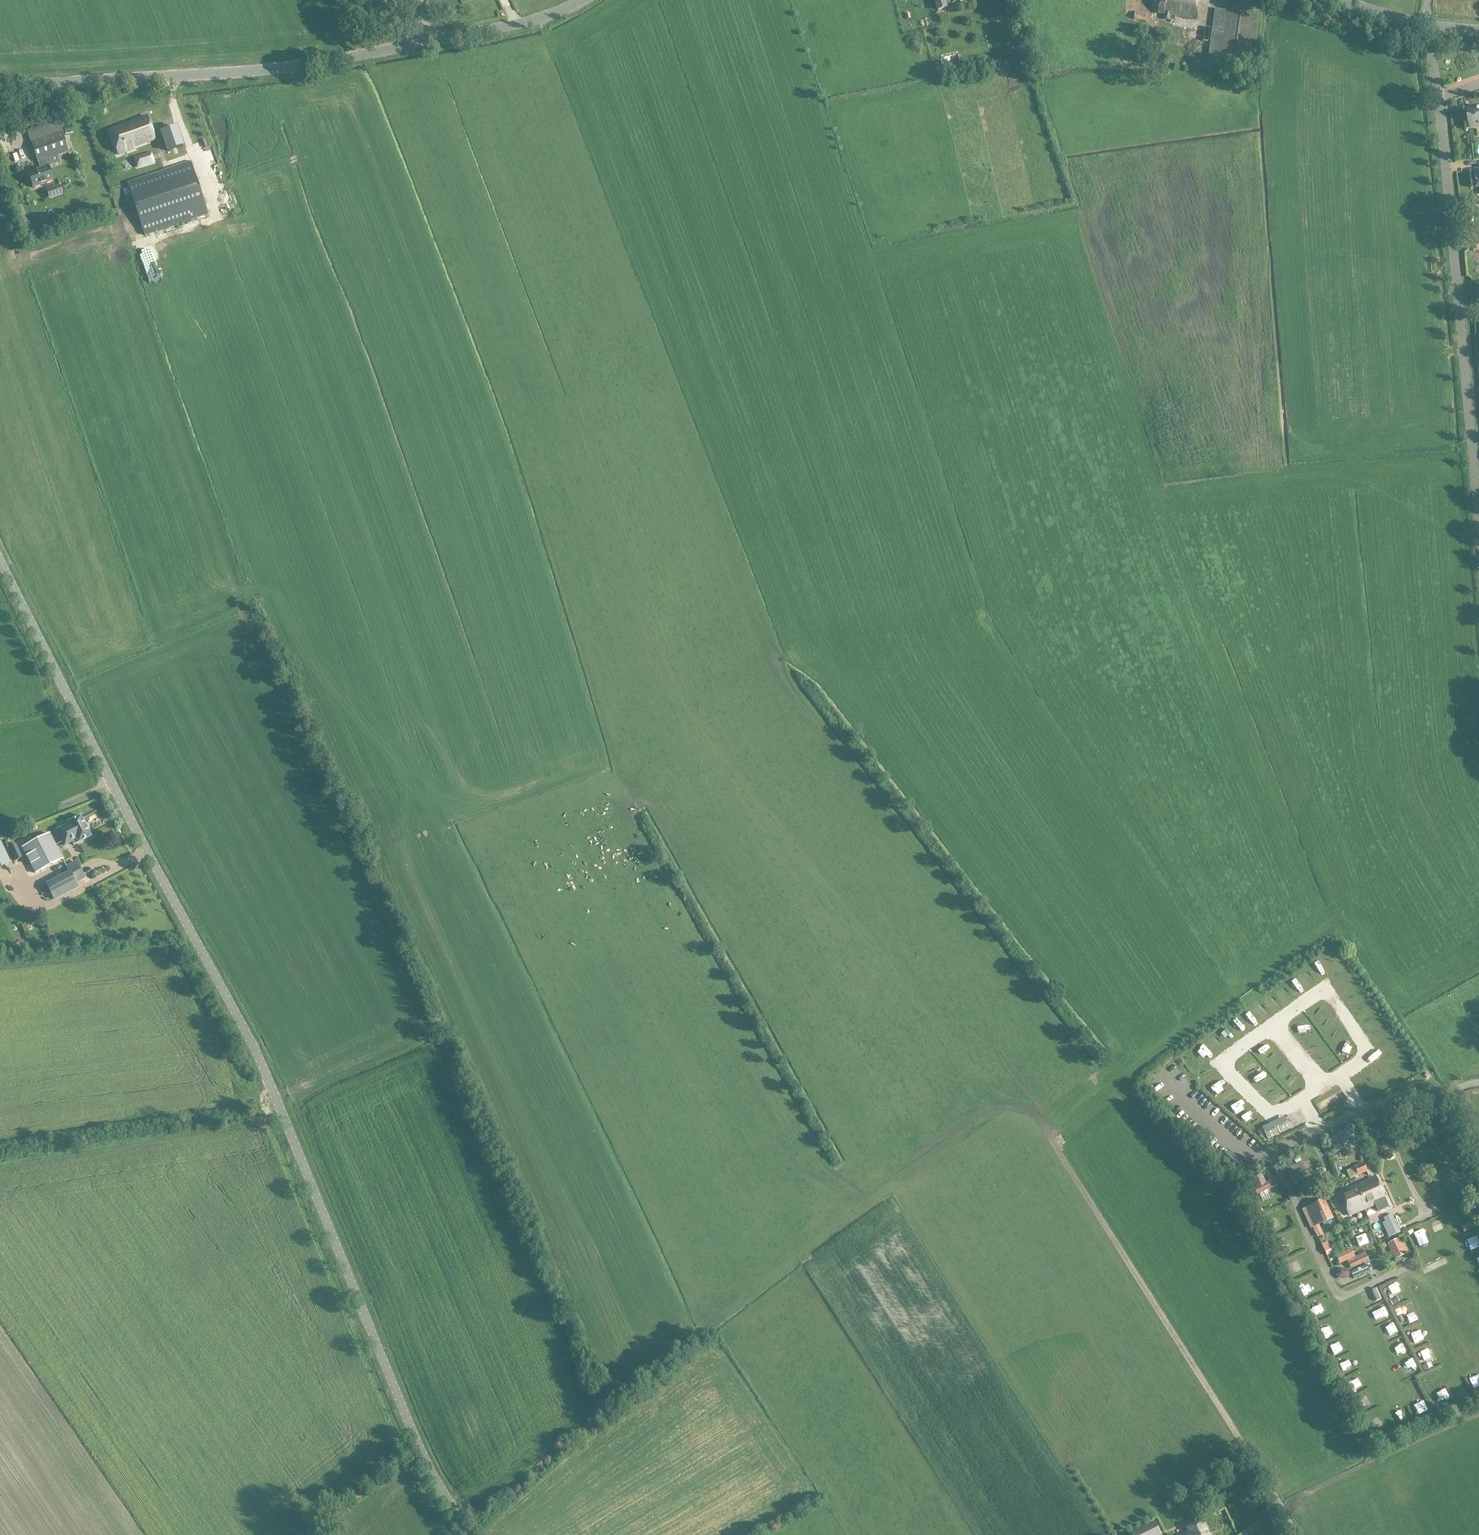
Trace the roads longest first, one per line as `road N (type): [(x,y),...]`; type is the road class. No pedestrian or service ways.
road 1 (unclassified): [(472,1534),(282,1094),(0,556)]
road 2 (unclassified): [(0,82),(296,64),(519,22),(571,0)]
road 3 (unclassified): [(1478,516),(1426,24)]

